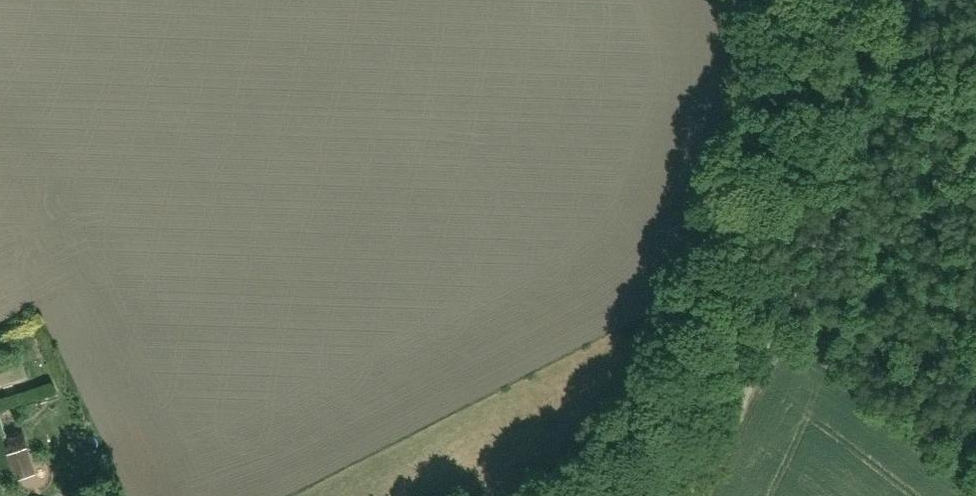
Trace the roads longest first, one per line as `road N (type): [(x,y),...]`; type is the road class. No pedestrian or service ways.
road 1 (unclassified): [(931,0),(694,495)]

